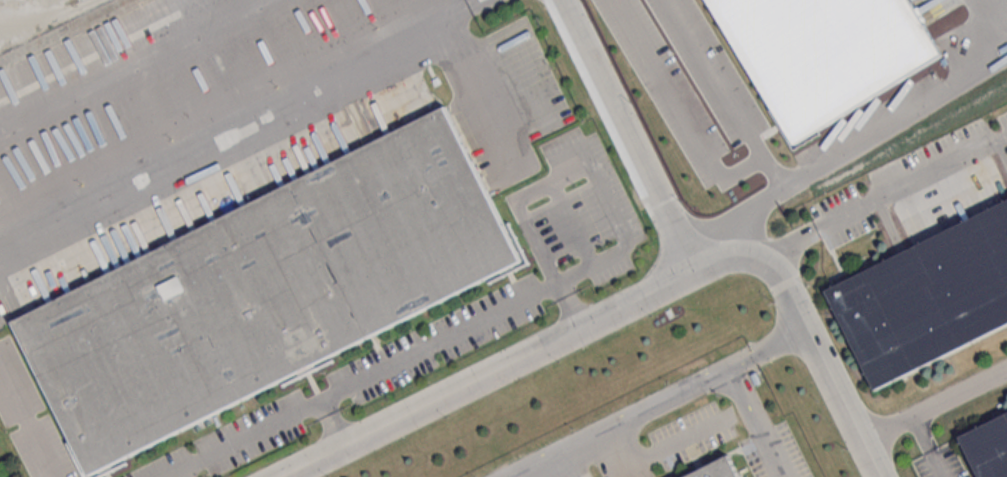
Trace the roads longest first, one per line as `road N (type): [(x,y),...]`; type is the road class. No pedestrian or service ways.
road 1 (residential): [(291,476),(697,272)]
road 2 (residential): [(697,272),(748,256),(778,275),(881,476)]
road 3 (residential): [(697,272),(563,0)]
road 4 (residential): [(863,441),(1006,367)]

